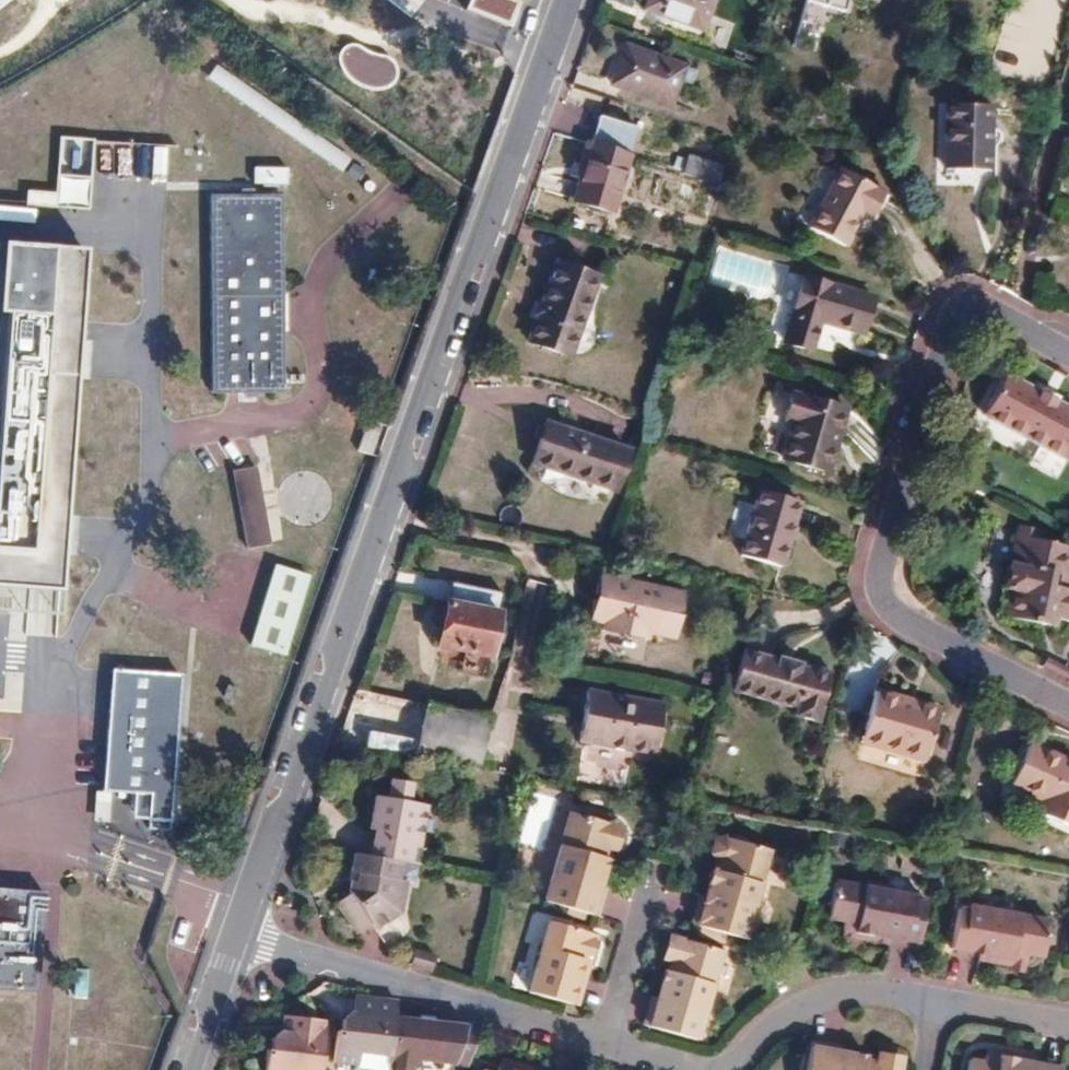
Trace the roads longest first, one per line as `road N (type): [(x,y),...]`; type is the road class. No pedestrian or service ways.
road 1 (tertiary): [(574,0),(240,936)]
road 2 (residential): [(1068,356),(979,301),(955,306),(879,580),(895,620),(1068,712)]
road 3 (residential): [(599,1043),(240,936)]
road 4 (residential): [(943,1009),(877,1000),(810,1010),(780,1024),(741,1069)]
road 5 (residential): [(599,1043),(653,896)]
road 6 (tertiary): [(240,936),(192,1069)]
road 7 (residential): [(1068,1030),(943,1009)]

